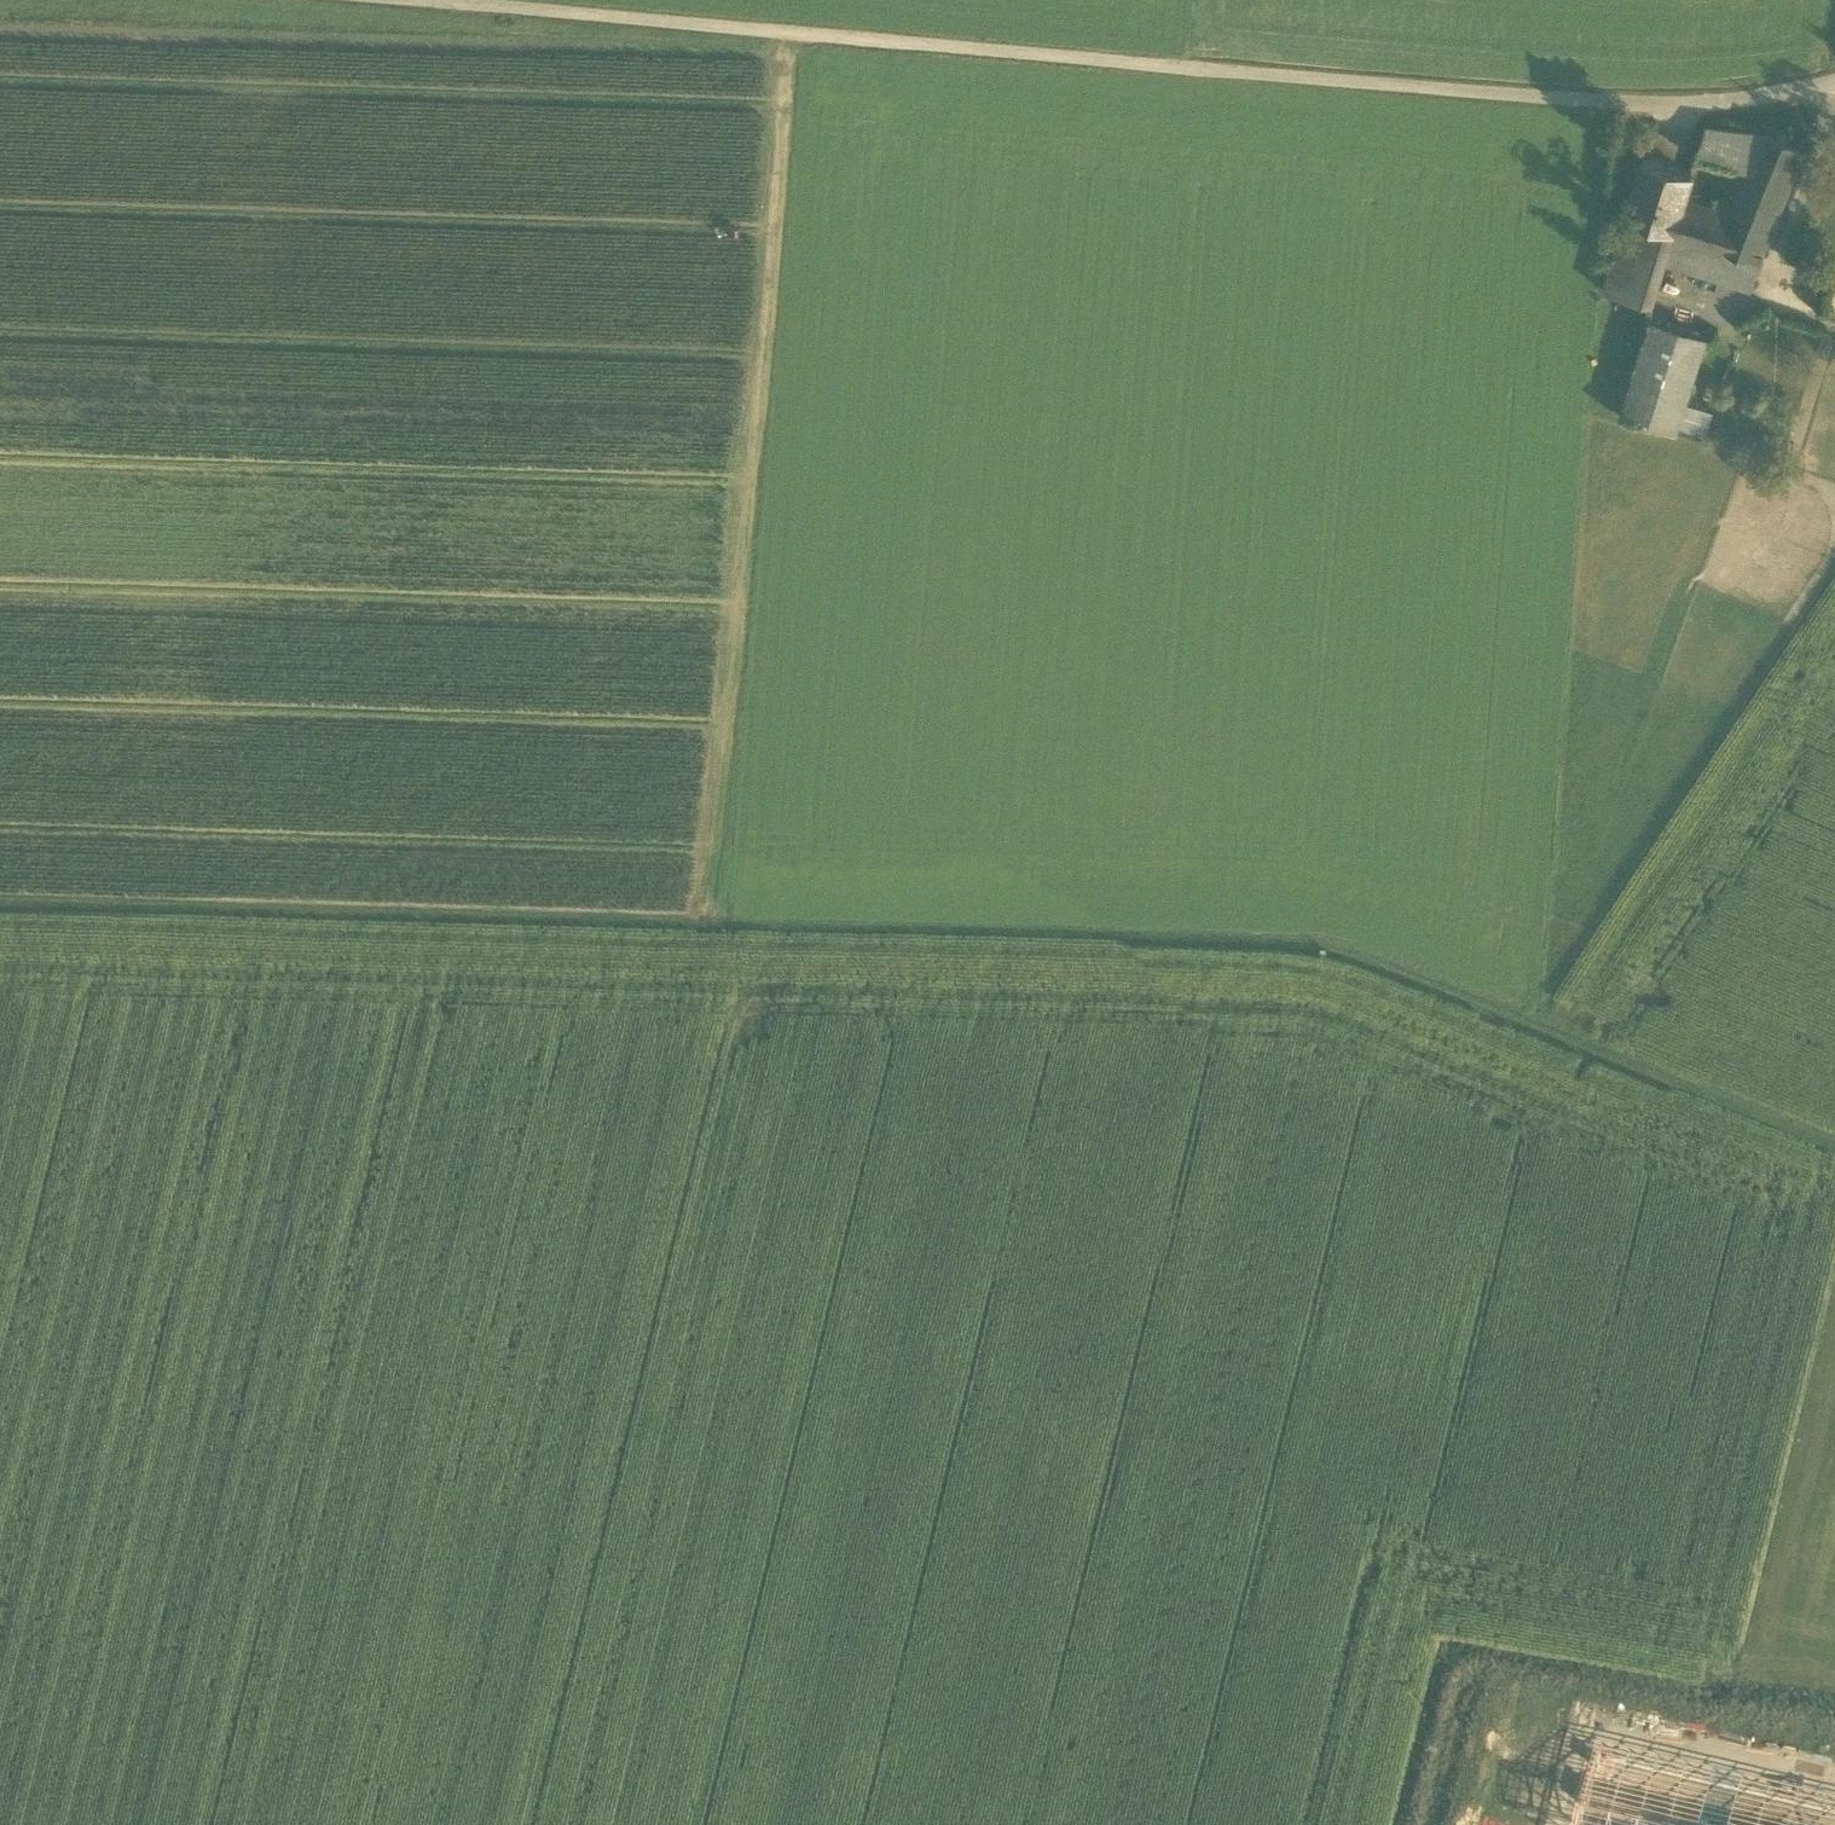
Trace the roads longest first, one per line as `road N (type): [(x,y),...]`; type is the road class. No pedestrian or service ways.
road 1 (track): [(0,906),(1343,940),(1834,1148)]
road 2 (unclassified): [(409,0),(1517,98),(1767,103),(1834,84)]

